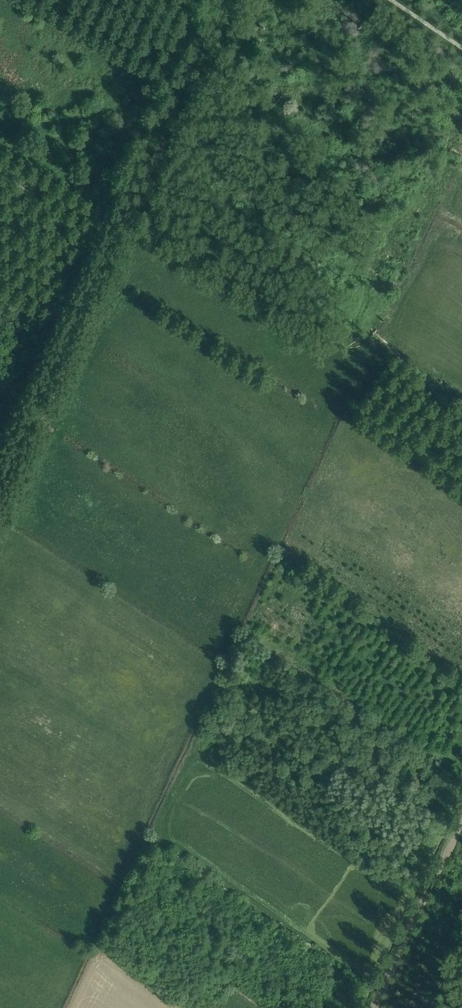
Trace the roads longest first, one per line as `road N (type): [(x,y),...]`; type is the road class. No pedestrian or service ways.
road 1 (track): [(1,491),(228,0)]
road 2 (track): [(461,813),(371,1007)]

